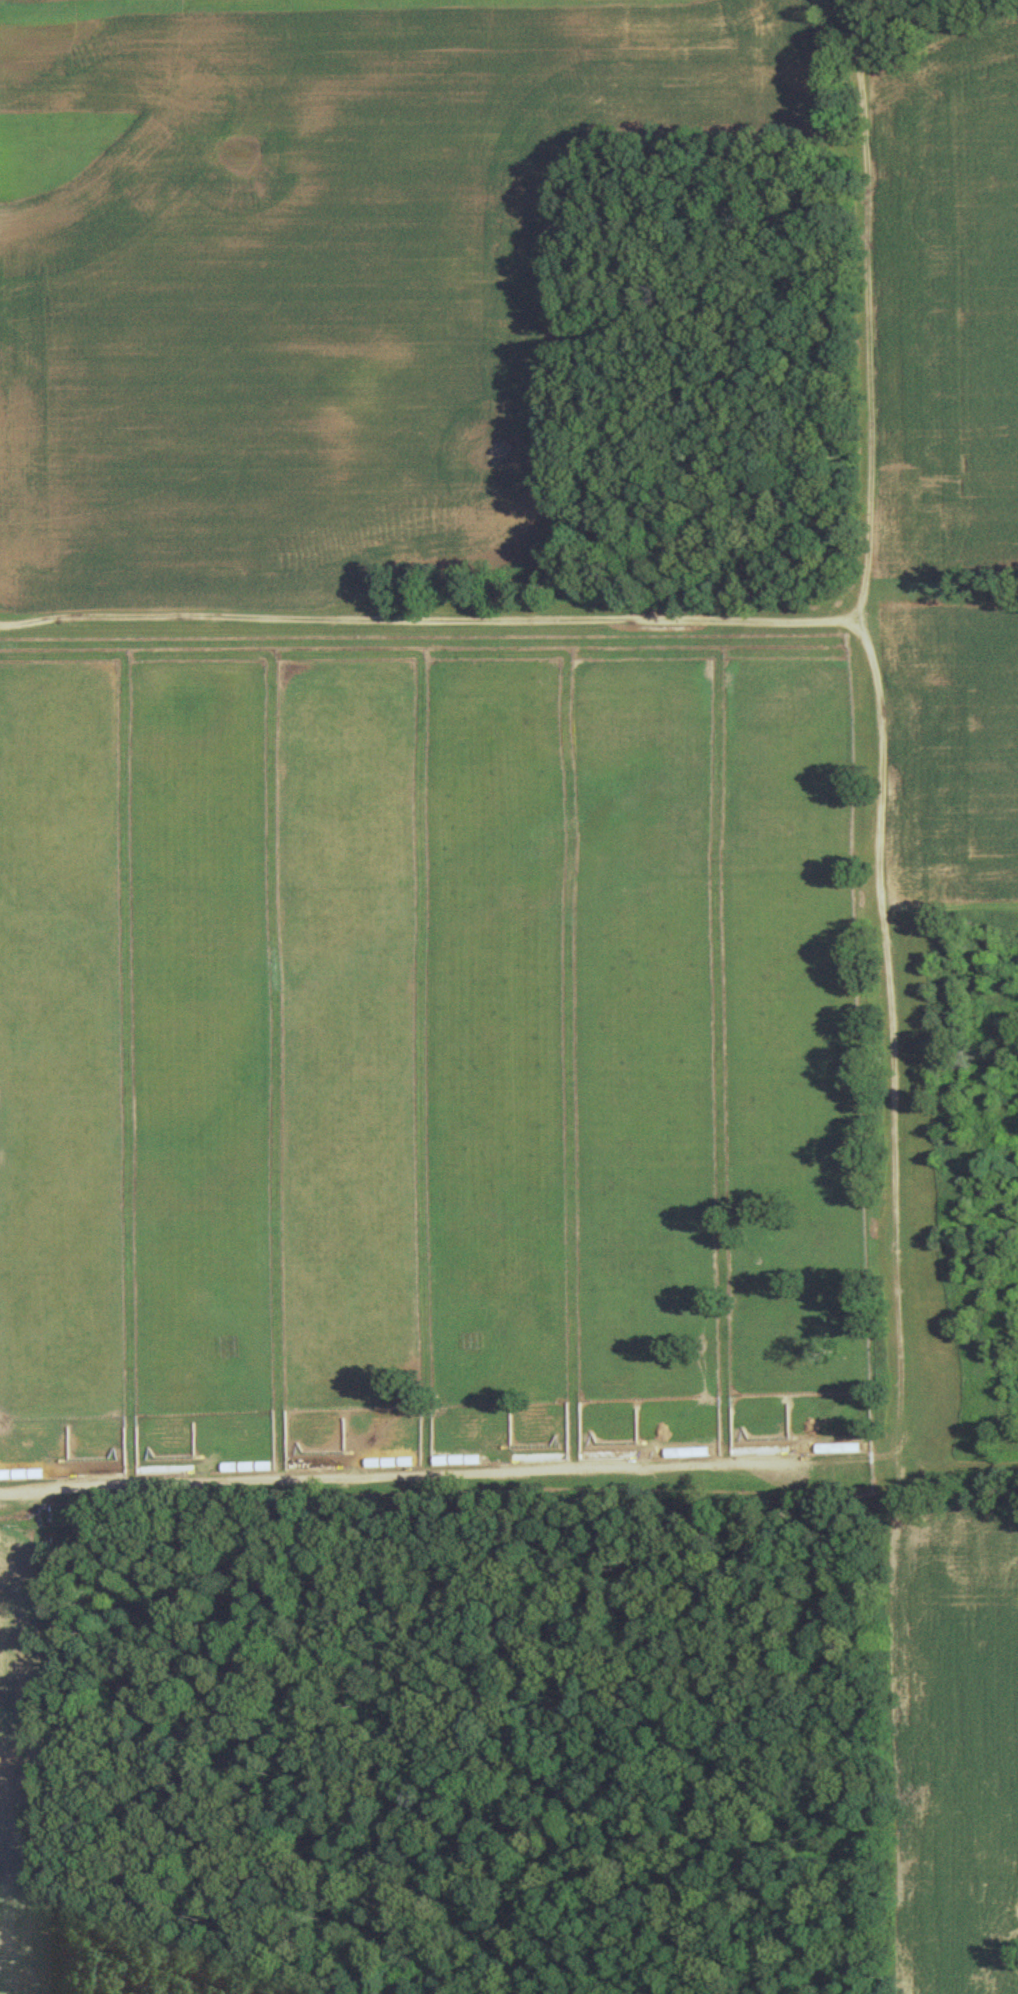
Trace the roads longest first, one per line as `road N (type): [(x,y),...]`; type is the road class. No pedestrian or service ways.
road 1 (track): [(862,620),(60,621),(0,629)]
road 2 (track): [(810,1466),(891,1459),(904,1439),(894,1058)]
road 3 (track): [(894,1058),(878,723),(862,620)]

